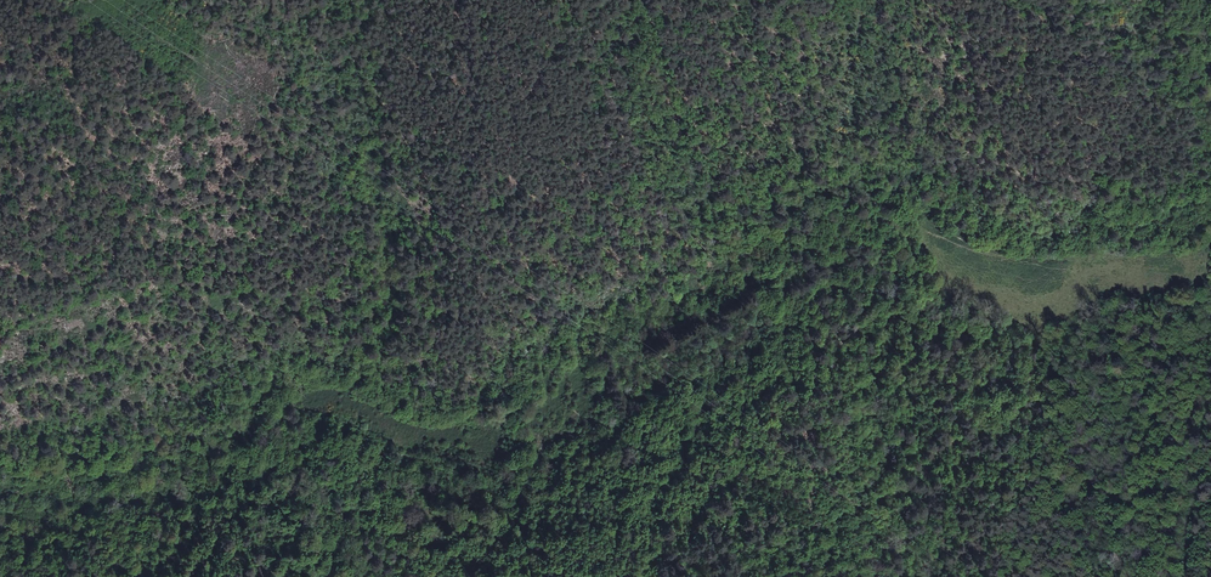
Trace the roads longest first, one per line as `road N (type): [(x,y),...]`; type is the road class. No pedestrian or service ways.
road 1 (track): [(622,576),(659,562),(735,476),(788,401),(820,380),(849,324),(891,273),(877,236)]
road 2 (track): [(82,576),(170,490)]

